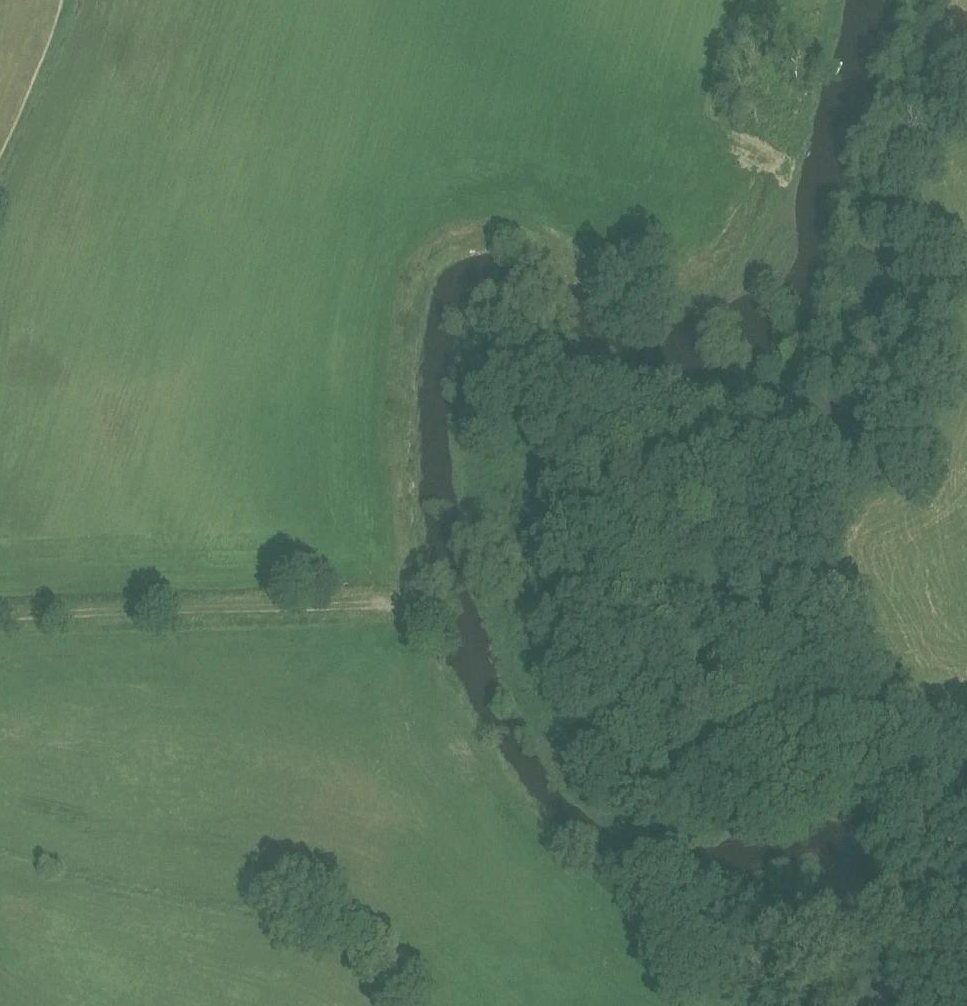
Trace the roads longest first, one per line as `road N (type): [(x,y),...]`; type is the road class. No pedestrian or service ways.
road 1 (track): [(0,613),(400,600)]

